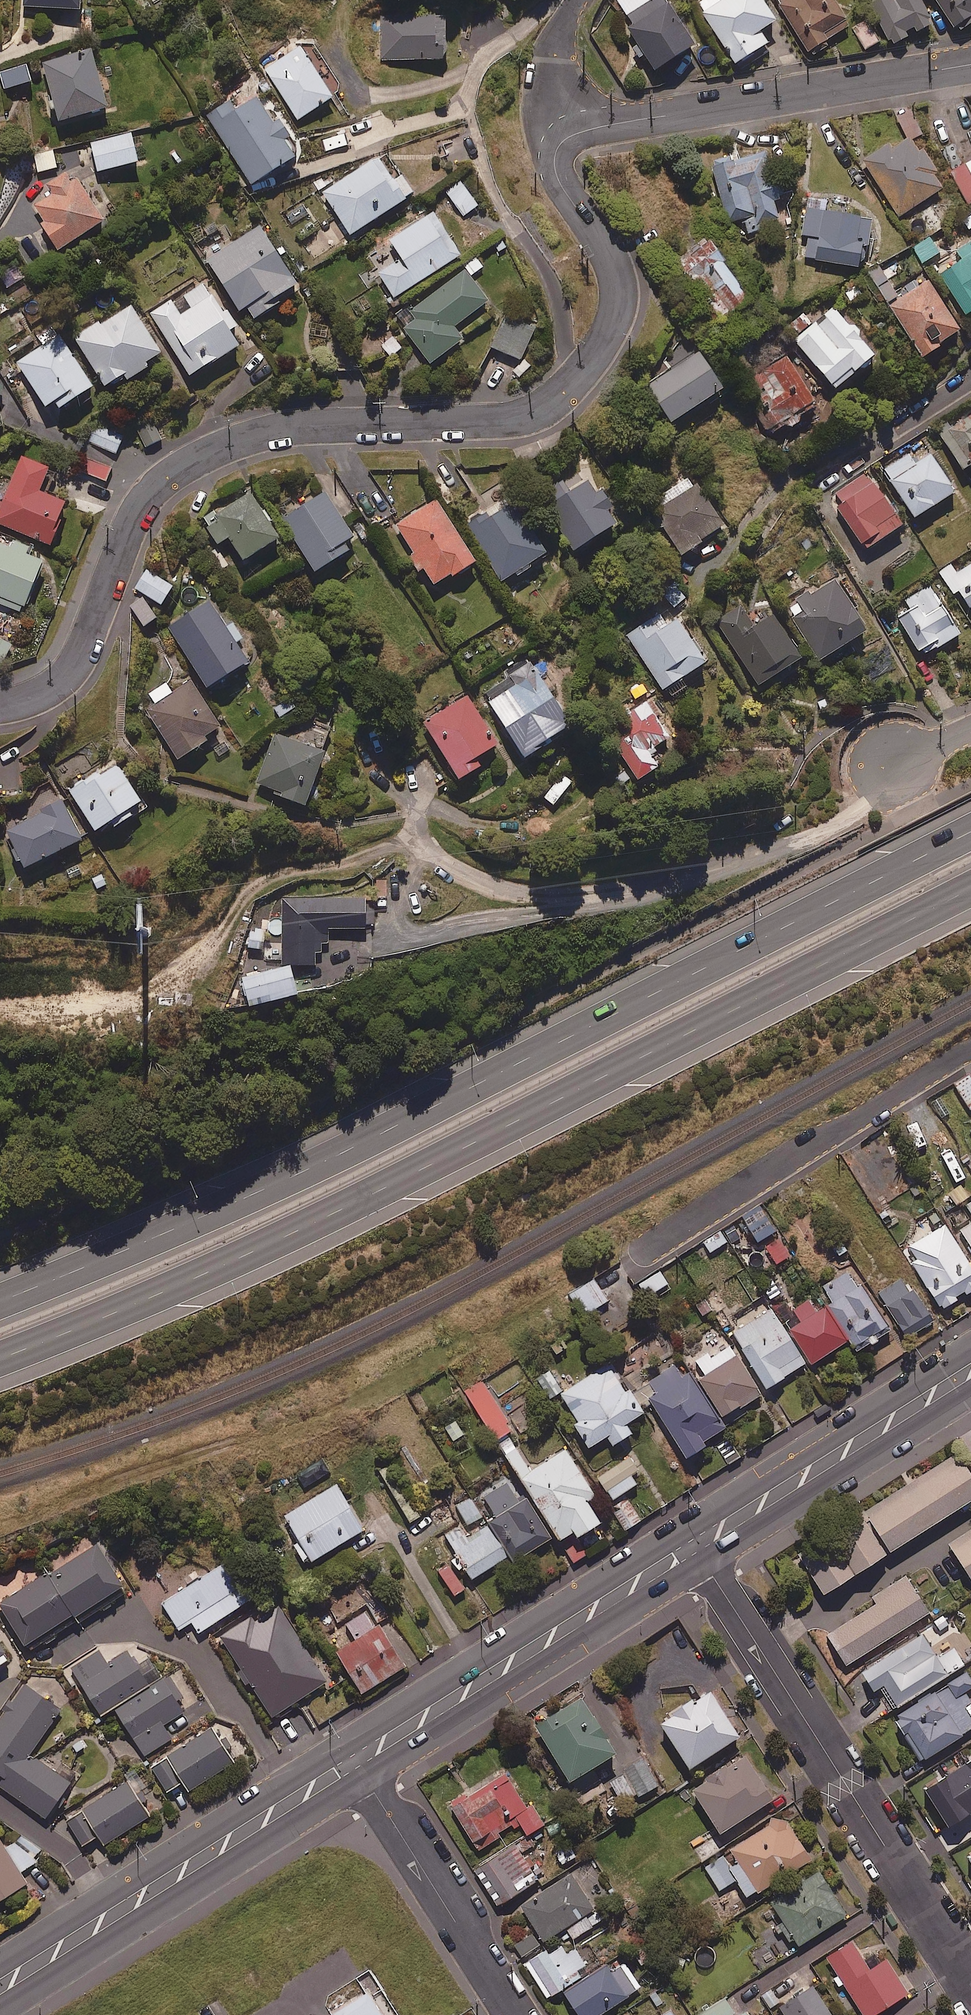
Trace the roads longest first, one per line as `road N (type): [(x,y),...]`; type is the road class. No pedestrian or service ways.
road 1 (motorway): [(0,1303),(289,1178),(970,831)]
road 2 (motorway): [(970,888),(291,1233),(0,1357)]
road 3 (residential): [(587,128),(558,144),(553,170),(604,248),(617,302),(603,346),(562,395),(524,416),(268,431),(186,463),(132,523),(76,668),(40,697),(0,706)]
road 4 (secondary): [(0,1987),(355,1761)]
road 5 (secondary): [(355,1761),(694,1546)]
road 6 (residential): [(587,128),(970,65)]
road 7 (residential): [(970,1048),(643,1250)]
road 8 (residential): [(694,1546),(900,1870)]
road 9 (secondary): [(694,1546),(970,1370)]
road 10 (residential): [(516,2014),(355,1761)]
road 11 (residential): [(576,0),(556,39),(551,83),(566,113),(587,128)]

